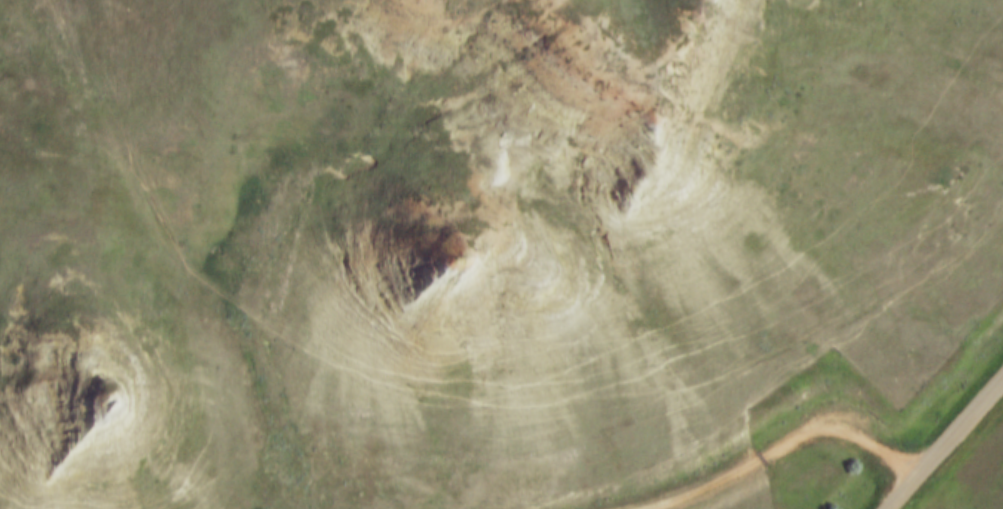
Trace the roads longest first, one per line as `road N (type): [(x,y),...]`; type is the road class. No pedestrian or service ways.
road 1 (tertiary): [(1002,386),(893,508)]

